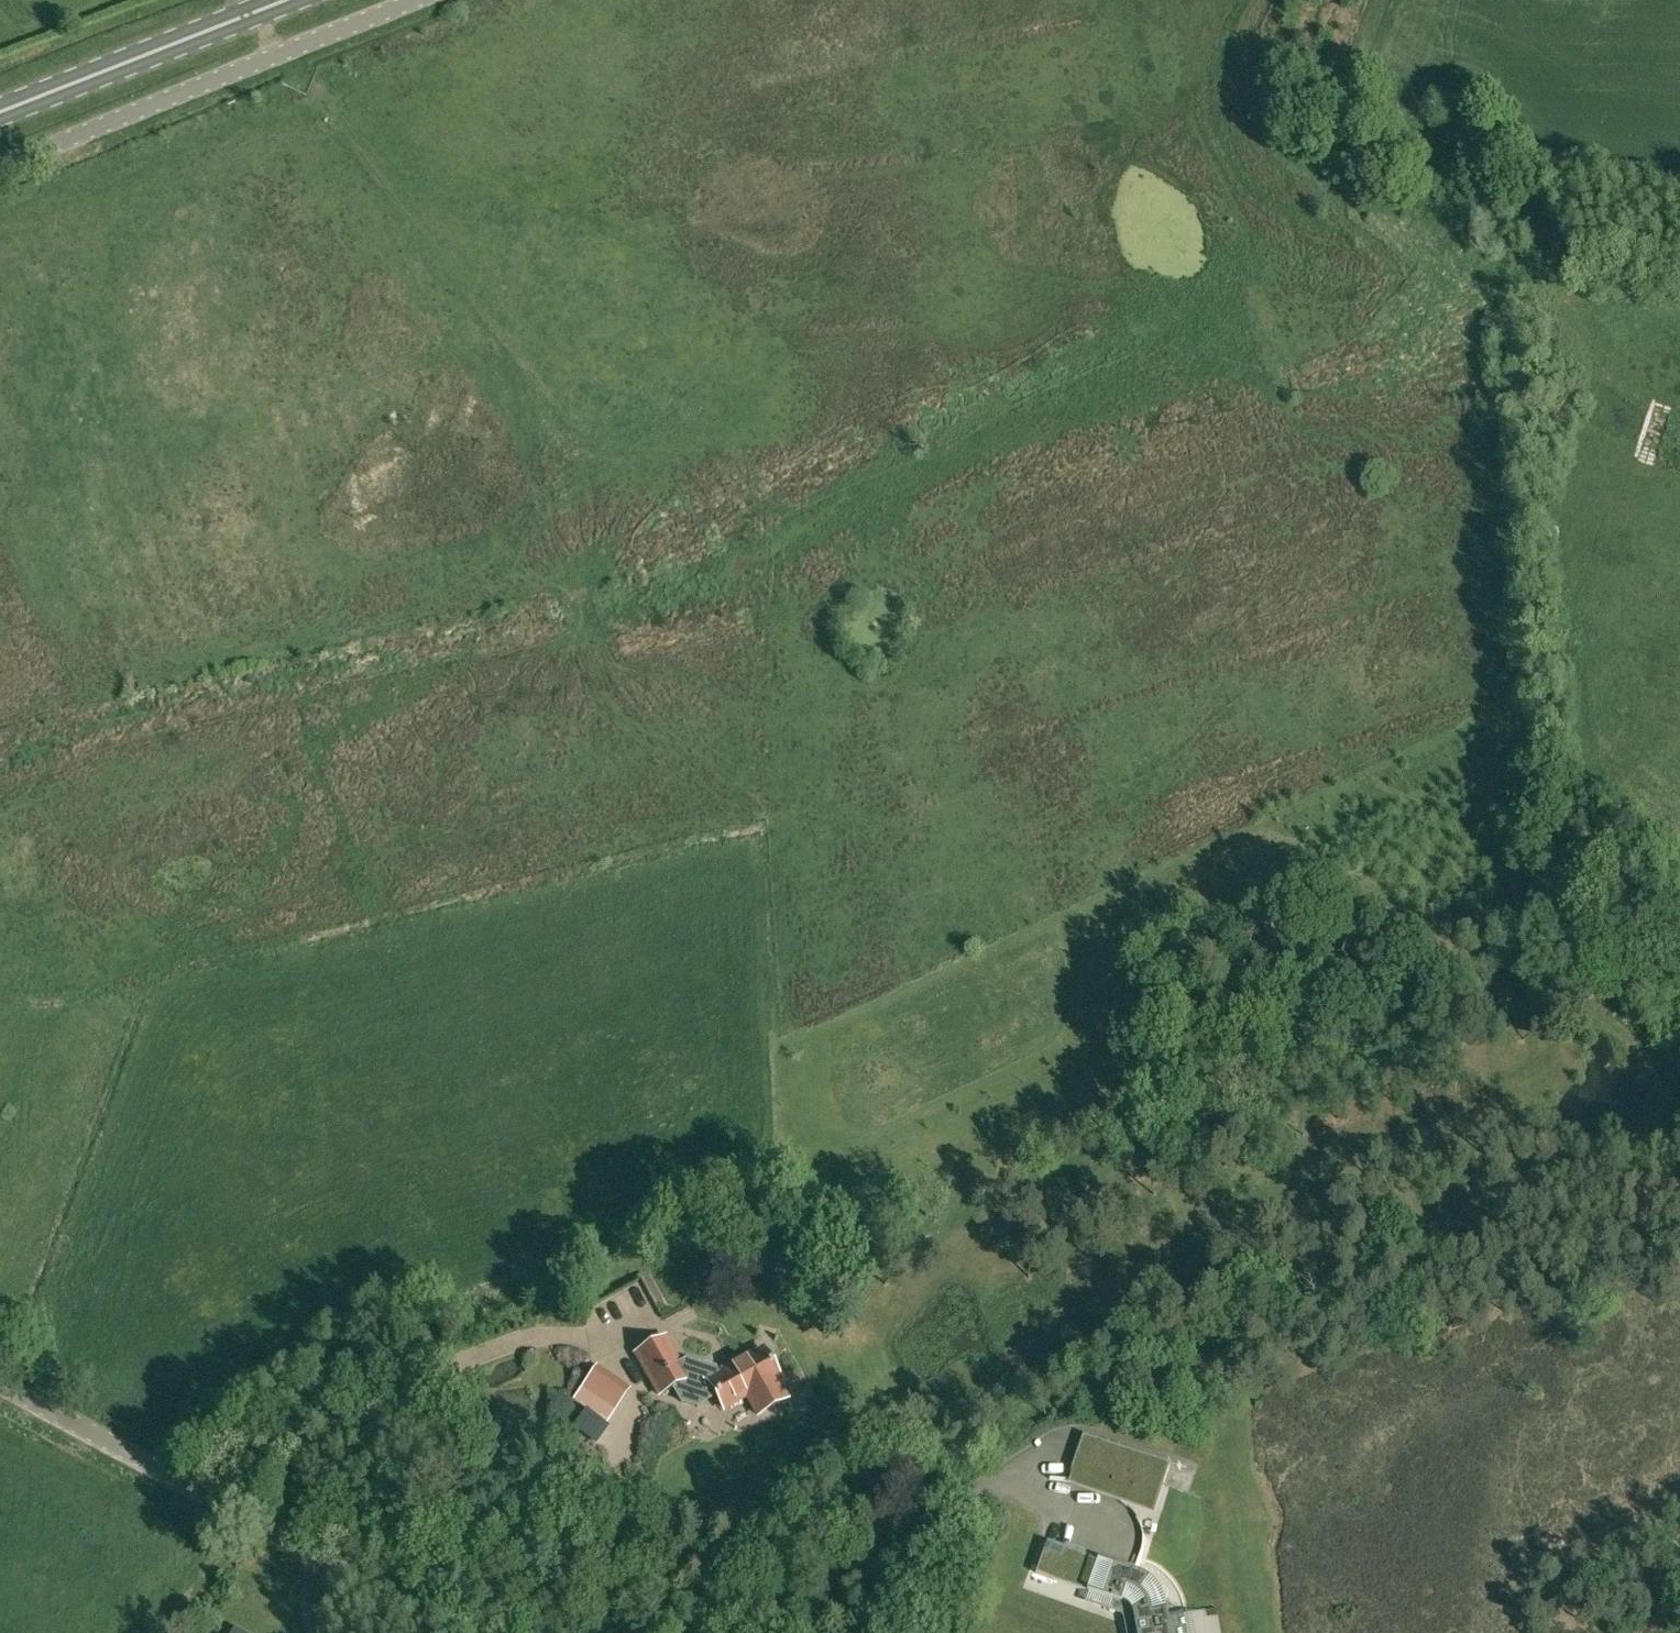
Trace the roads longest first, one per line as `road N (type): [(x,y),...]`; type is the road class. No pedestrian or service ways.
road 1 (unclassified): [(446,1632),(0,1406)]
road 2 (unclassified): [(0,166),(410,0)]
road 3 (secondary): [(0,110),(279,0)]

